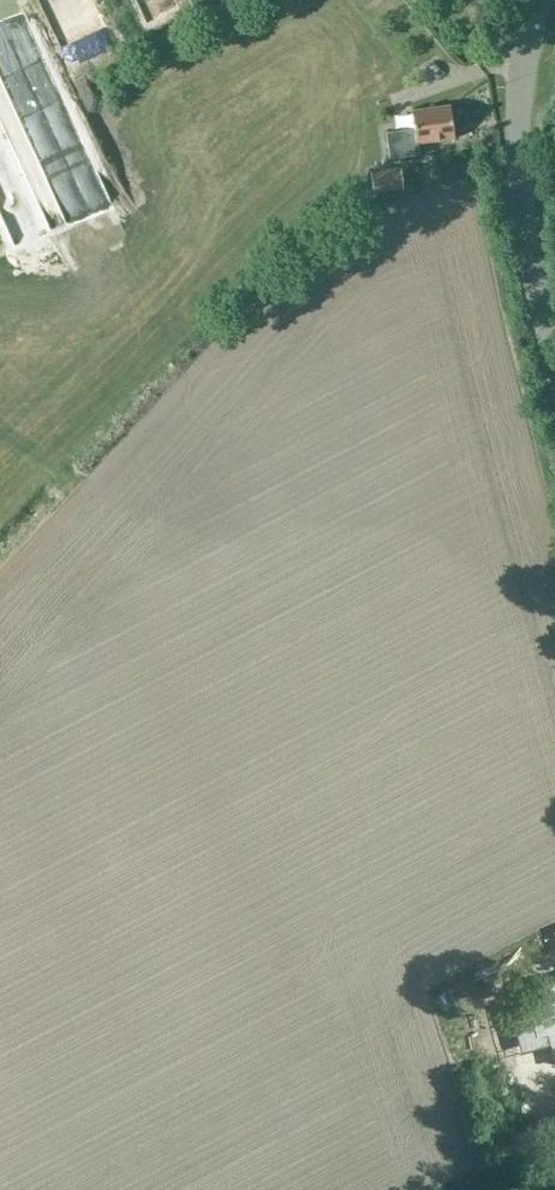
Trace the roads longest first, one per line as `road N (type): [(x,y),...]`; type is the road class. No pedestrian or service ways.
road 1 (tertiary): [(554,368),(525,241),(519,171),(522,72),(538,0)]

